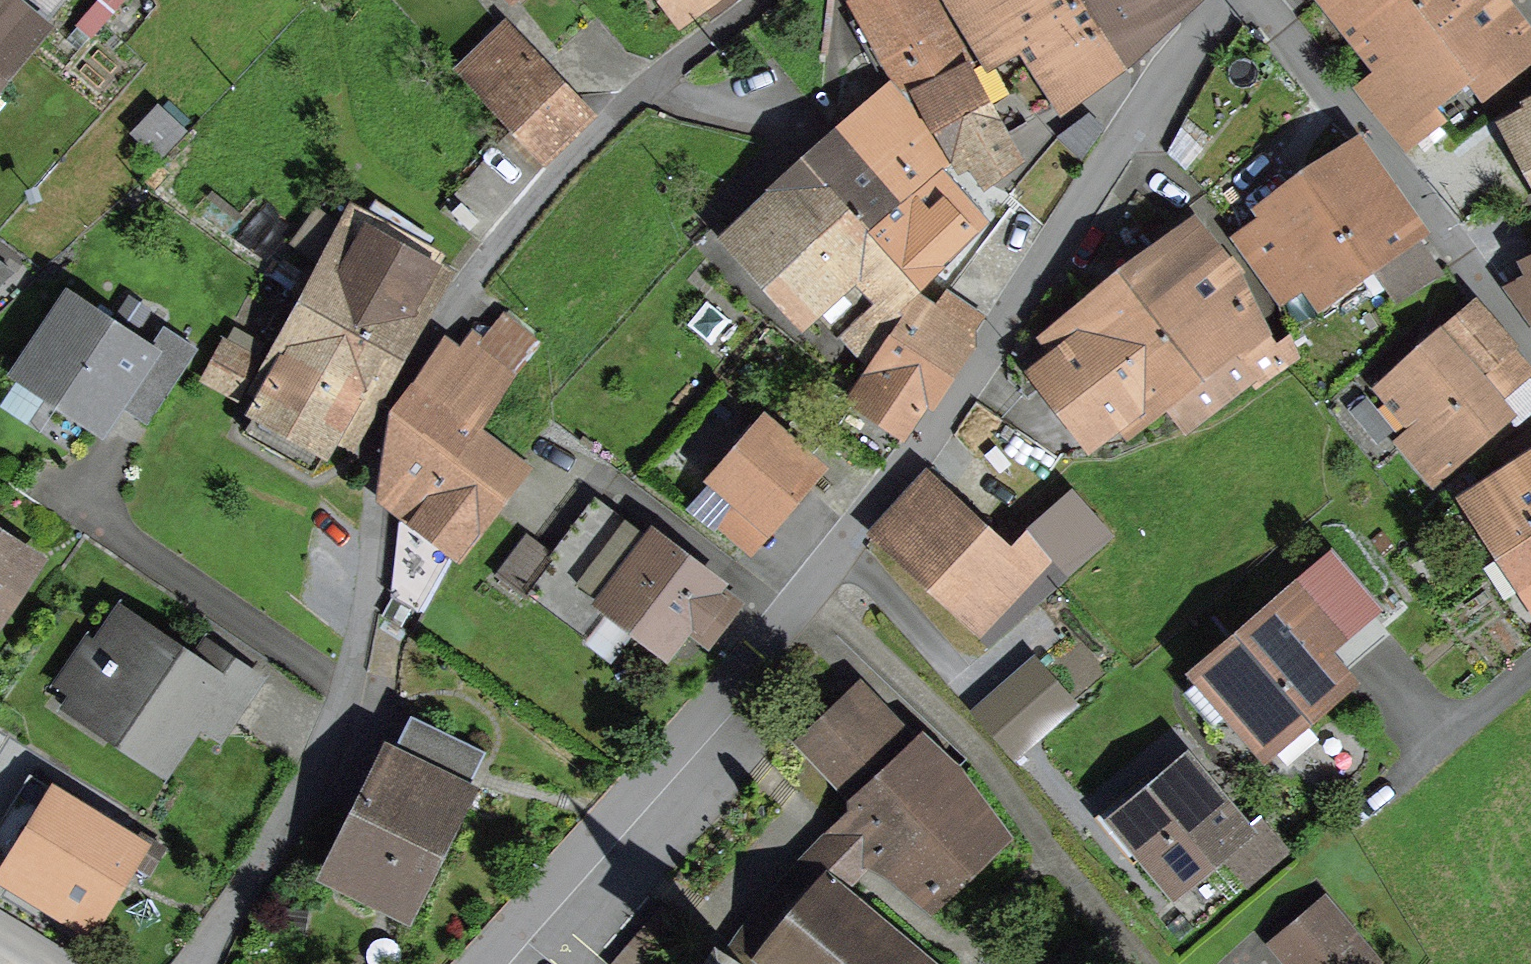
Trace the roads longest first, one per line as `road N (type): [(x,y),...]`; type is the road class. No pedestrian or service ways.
road 1 (residential): [(486,963),(907,474),(1000,318),(1222,0)]
road 2 (residential): [(199,963),(351,712),(395,425),(468,285),(642,100),(772,0)]
road 3 (residential): [(1254,0),(1431,207),(1530,342)]

